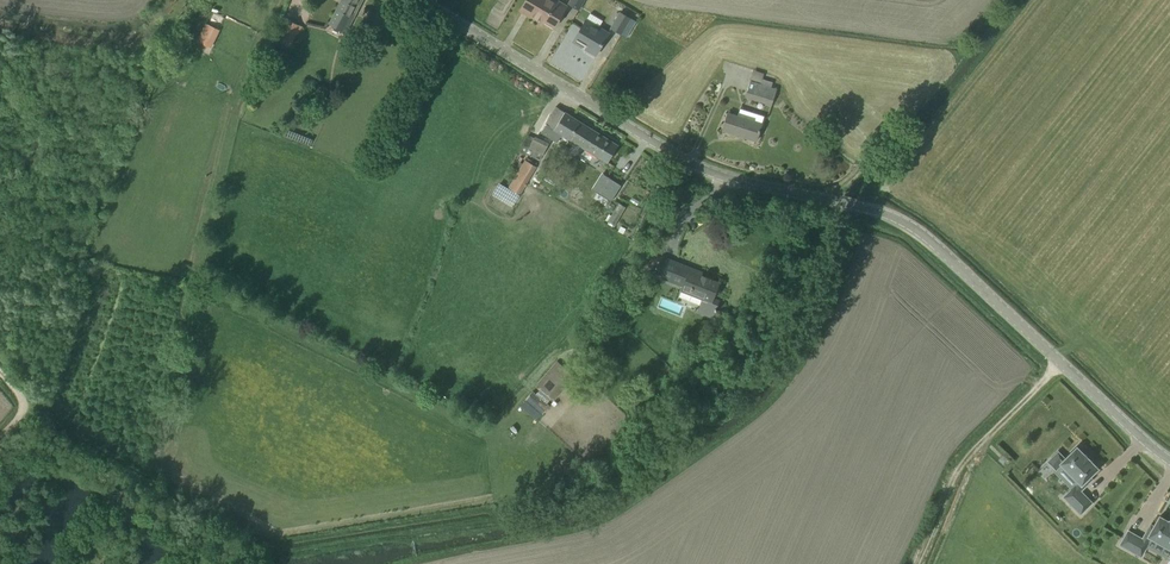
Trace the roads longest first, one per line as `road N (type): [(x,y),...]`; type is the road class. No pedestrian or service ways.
road 1 (unclassified): [(1169,461),(912,228),(861,207),(713,174),(421,0)]

